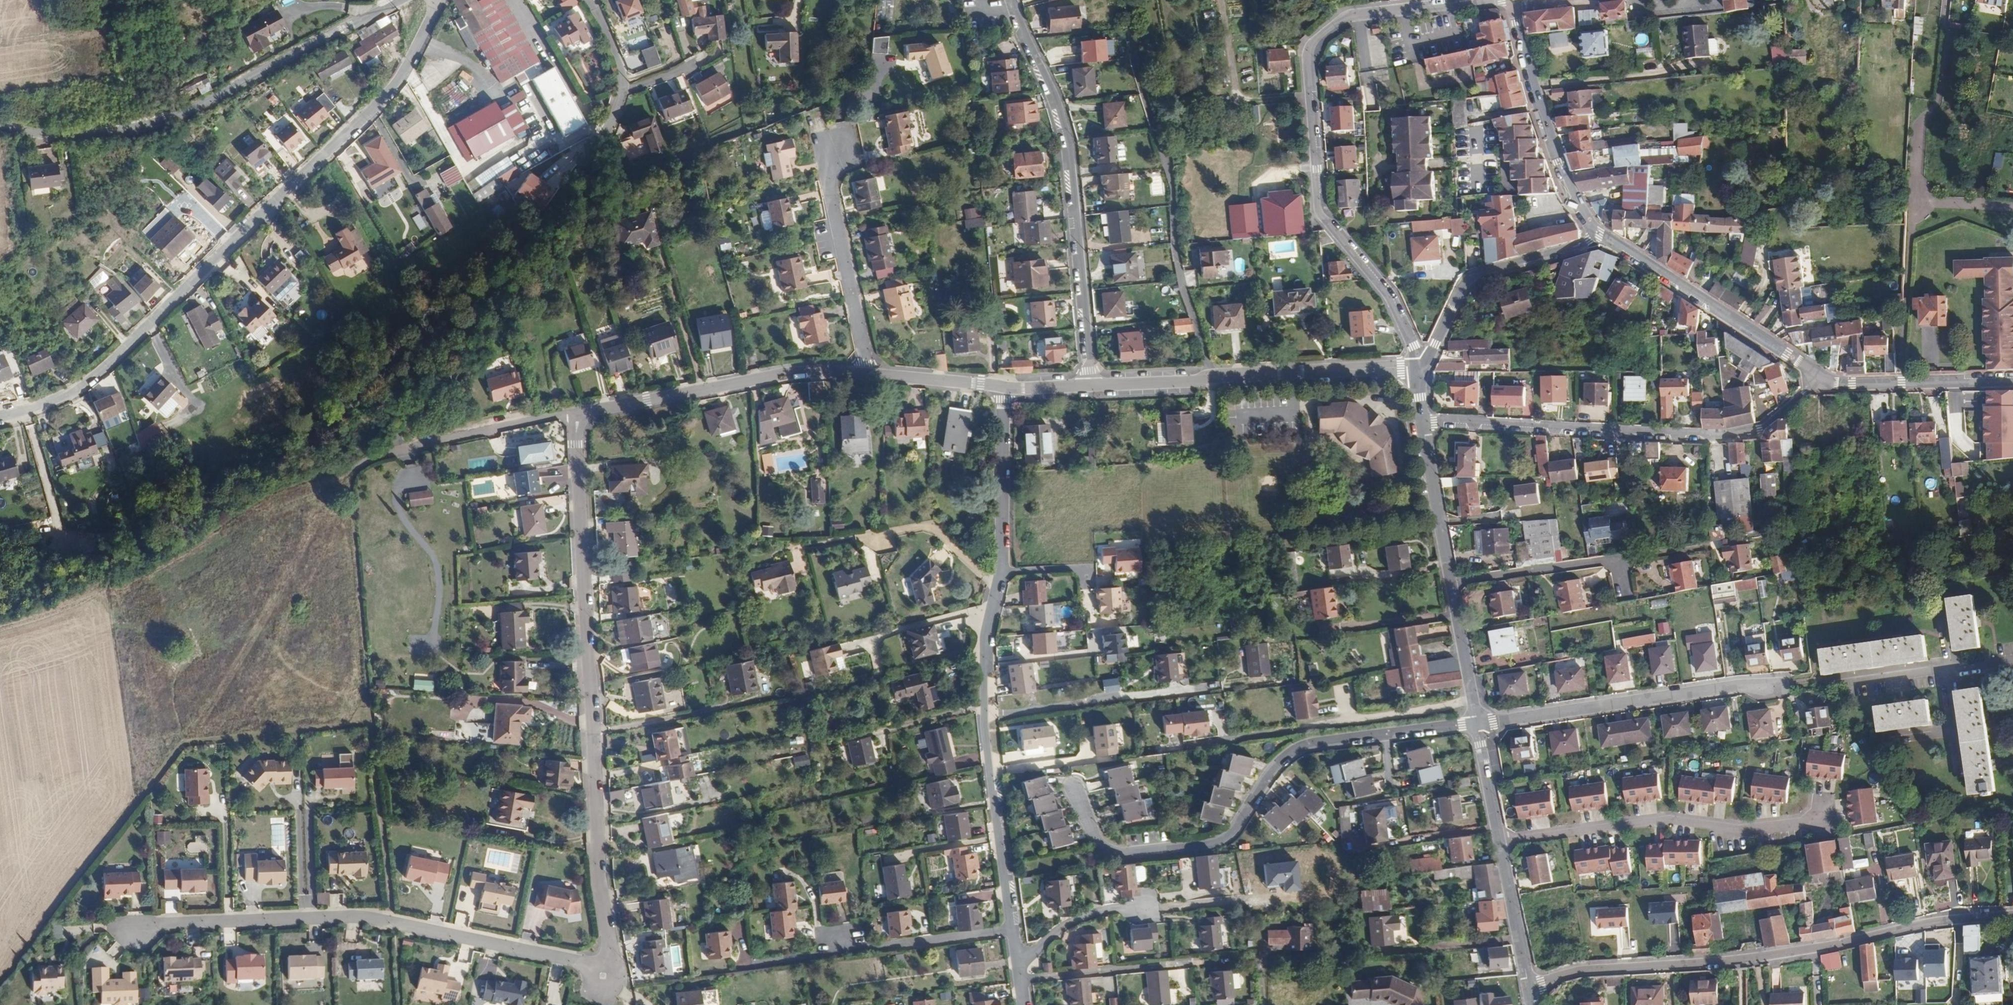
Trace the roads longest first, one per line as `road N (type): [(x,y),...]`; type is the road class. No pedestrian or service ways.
road 1 (residential): [(1003,387),(791,372),(577,412),(599,864),(612,947),(605,976),(570,961),(360,917),(134,931)]
road 2 (residential): [(1003,387),(1002,574),(986,637),(983,704),(1024,1004)]
road 3 (residential): [(0,418),(59,398),(116,360),(386,98),(438,0)]
road 4 (residential): [(1491,0),(1344,18),(1308,55),(1318,210),(1389,299),(1419,369)]
road 5 (track): [(368,728),(183,739),(0,988)]
road 6 (residential): [(1075,787),(1100,847),(1119,854),(1209,848),(1228,840),(1265,779),(1307,743),(1476,723)]
road 7 (residential): [(2012,917),(1925,924),(1729,963),(1580,971),(1528,987)]
road 8 (residential): [(2012,382),(1830,381),(1596,231)]
road 9 (residential): [(403,0),(168,121),(54,138),(0,126)]
road 10 (residential): [(1011,0),(1061,119),(1091,385)]
road 11 (residential): [(1476,723),(1419,369)]
road 12 (residential): [(1499,840),(1668,819),(1738,831),(1826,813)]
road 13 (residential): [(1419,369),(1091,385)]
road 14 (residential): [(1419,369),(1468,278),(1582,244),(1596,231)]
road 15 (residential): [(1596,231),(1559,161),(1516,11)]
road 16 (track): [(24,412),(71,556)]
road 17 (residential): [(1528,987),(1499,840)]

